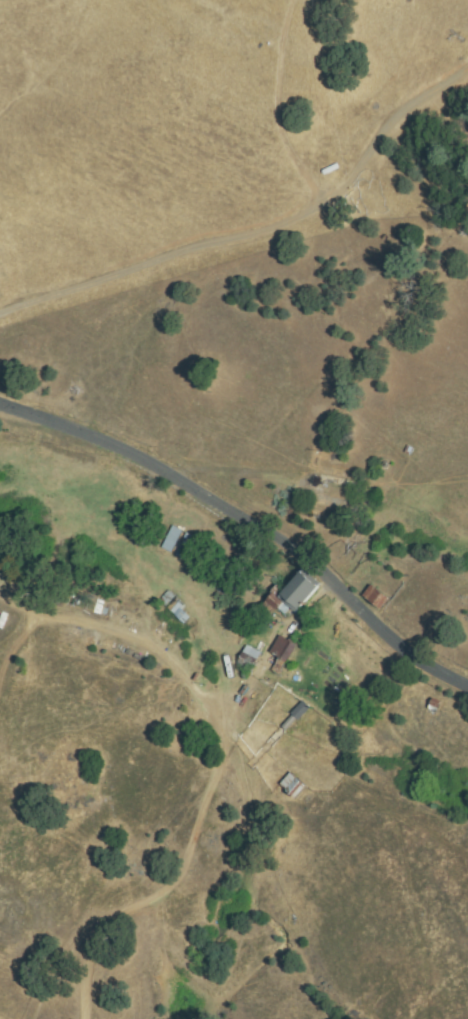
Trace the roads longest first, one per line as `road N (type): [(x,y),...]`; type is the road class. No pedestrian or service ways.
road 1 (track): [(86,1018),(89,931),(149,897),(182,864),(223,731),(206,696),(143,644),(37,613),(0,593)]
road 2 (tertiary): [(467,686),(395,643),(263,530),(147,461),(0,404)]
road 3 (track): [(0,311),(315,209),(342,188),(398,115),(467,70)]

